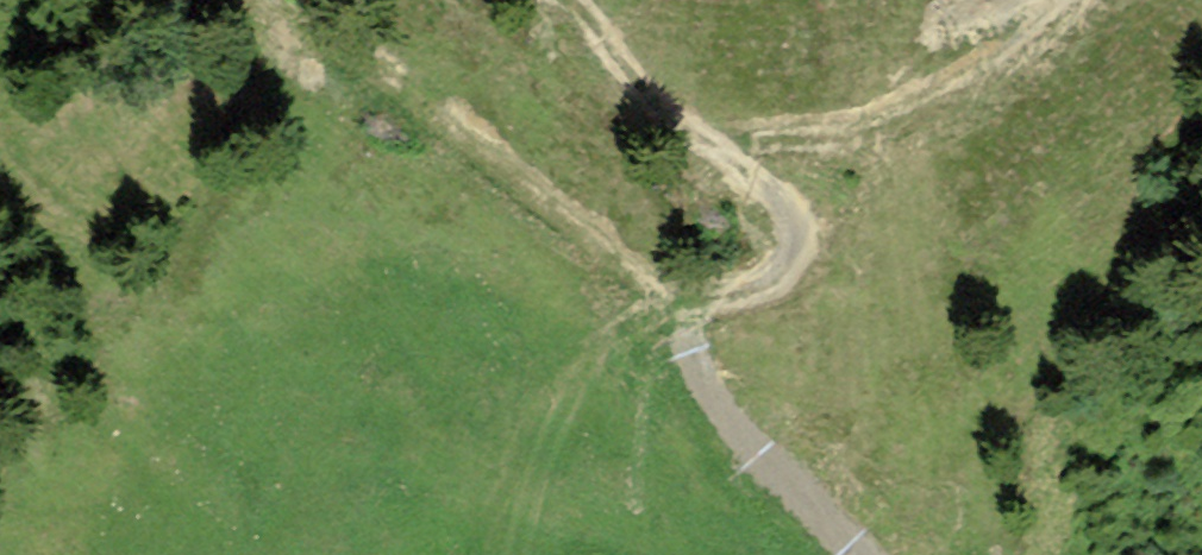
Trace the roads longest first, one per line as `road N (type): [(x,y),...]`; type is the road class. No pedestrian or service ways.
road 1 (track): [(708,296),(671,292),(608,253),(490,156),(266,0)]
road 2 (track): [(695,141),(842,143),(1024,55),(1077,0)]
road 3 (track): [(782,274),(708,296),(685,337),(723,413),(850,554)]
road 4 (track): [(558,0),(602,37),(661,115),(771,189),(795,220),(782,274)]
road 5 (track): [(671,292),(608,334),(561,409),(511,554)]

